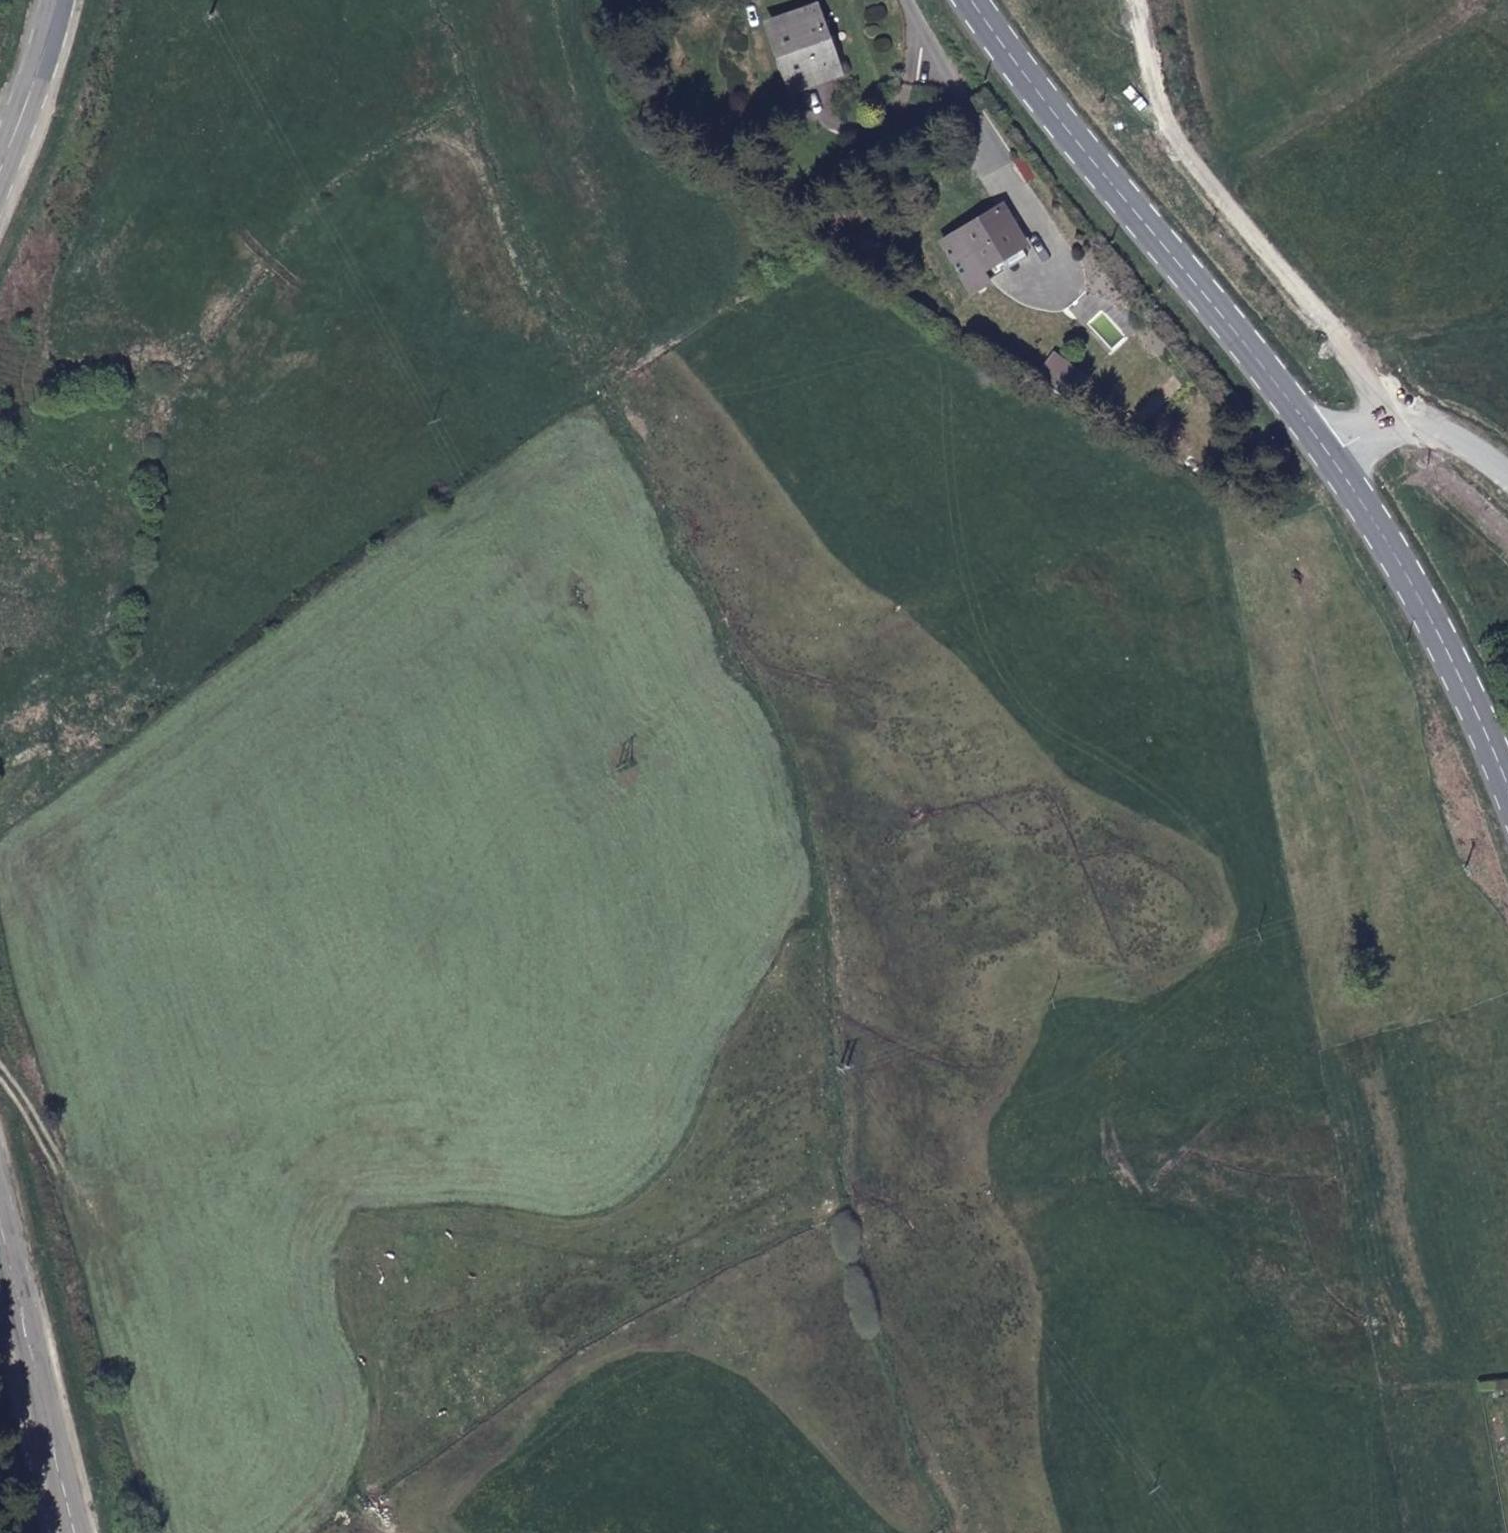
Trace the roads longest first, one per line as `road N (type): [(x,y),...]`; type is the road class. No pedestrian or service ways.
road 1 (primary): [(975,0),(1335,458)]
road 2 (track): [(1138,0),(1150,78),(1178,143),(1329,328),(1389,427)]
road 3 (primary): [(1335,458),(1438,624),(1507,776)]
road 4 (secondary): [(0,1240),(71,1532)]
road 5 (residential): [(1507,471),(1446,429),(1418,425),(1360,438),(1335,458)]
road 6 (secondary): [(56,0),(0,176)]

